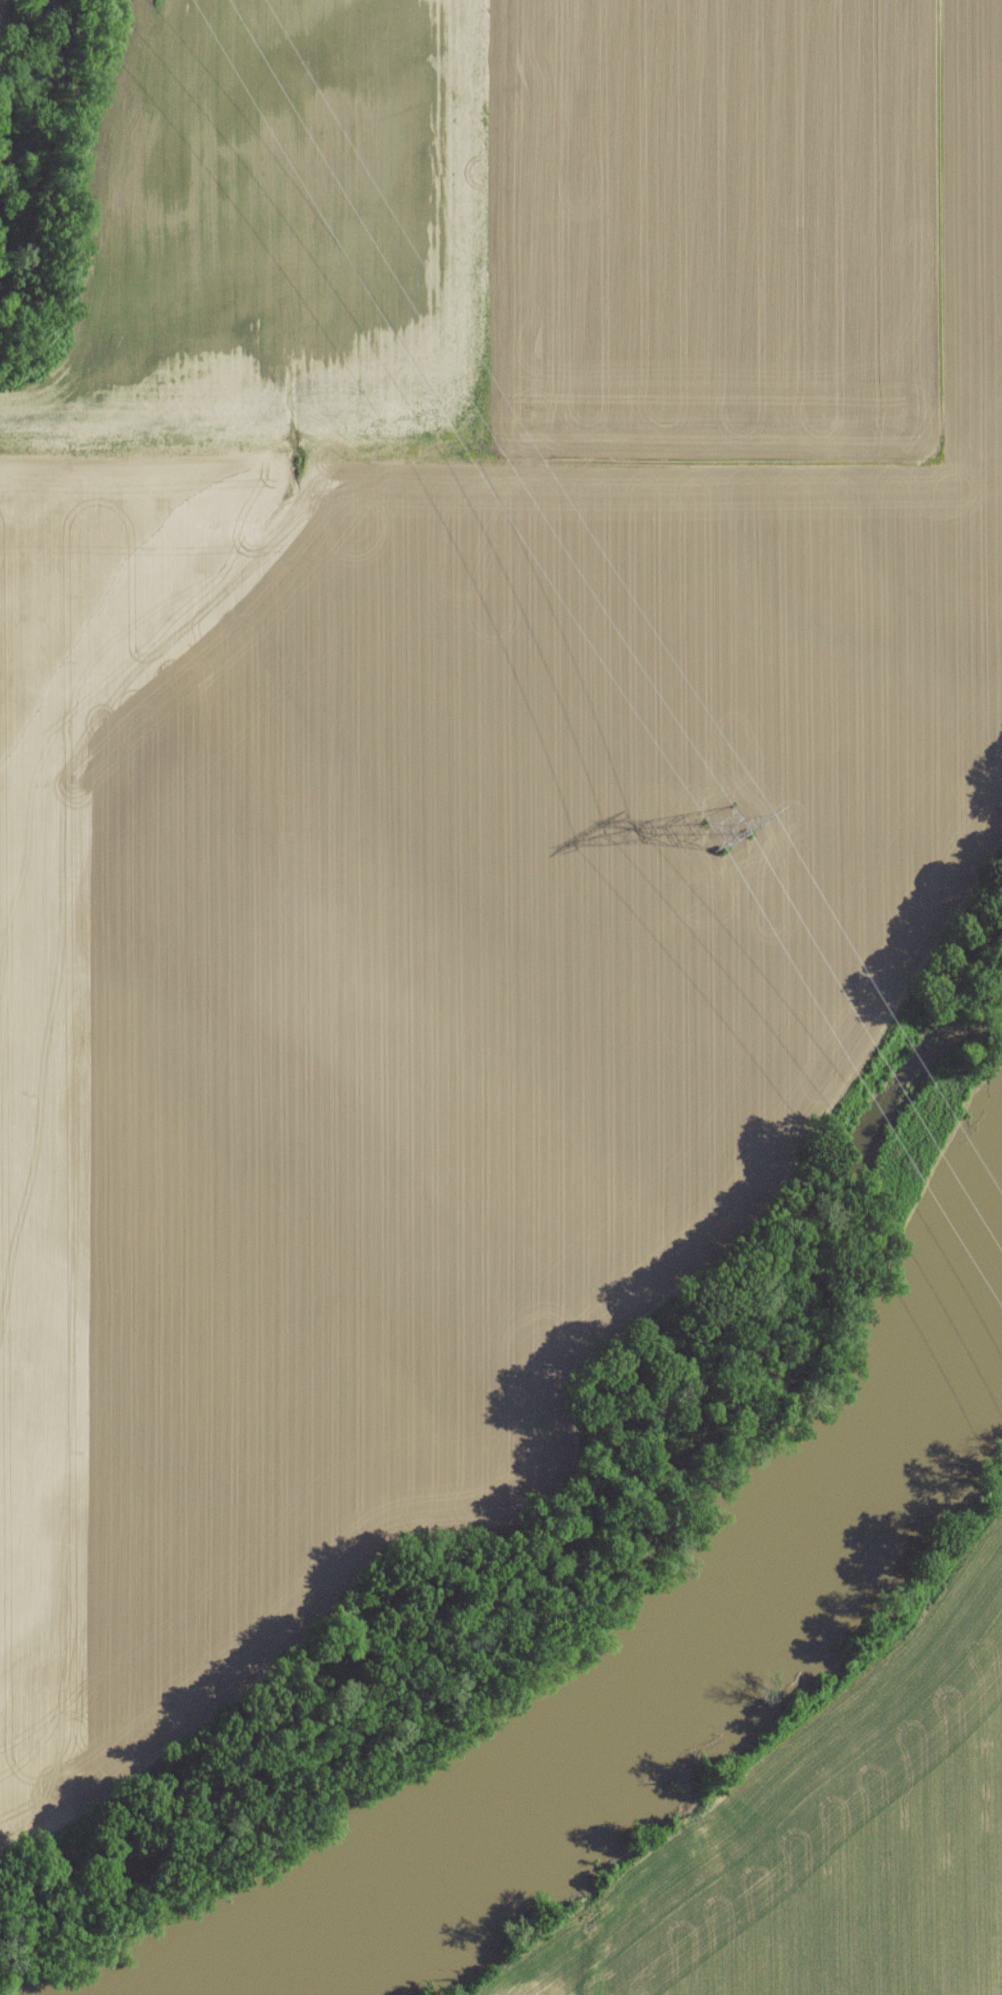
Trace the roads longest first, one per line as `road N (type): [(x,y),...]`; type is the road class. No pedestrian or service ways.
road 1 (track): [(933,0),(932,463),(467,465)]

